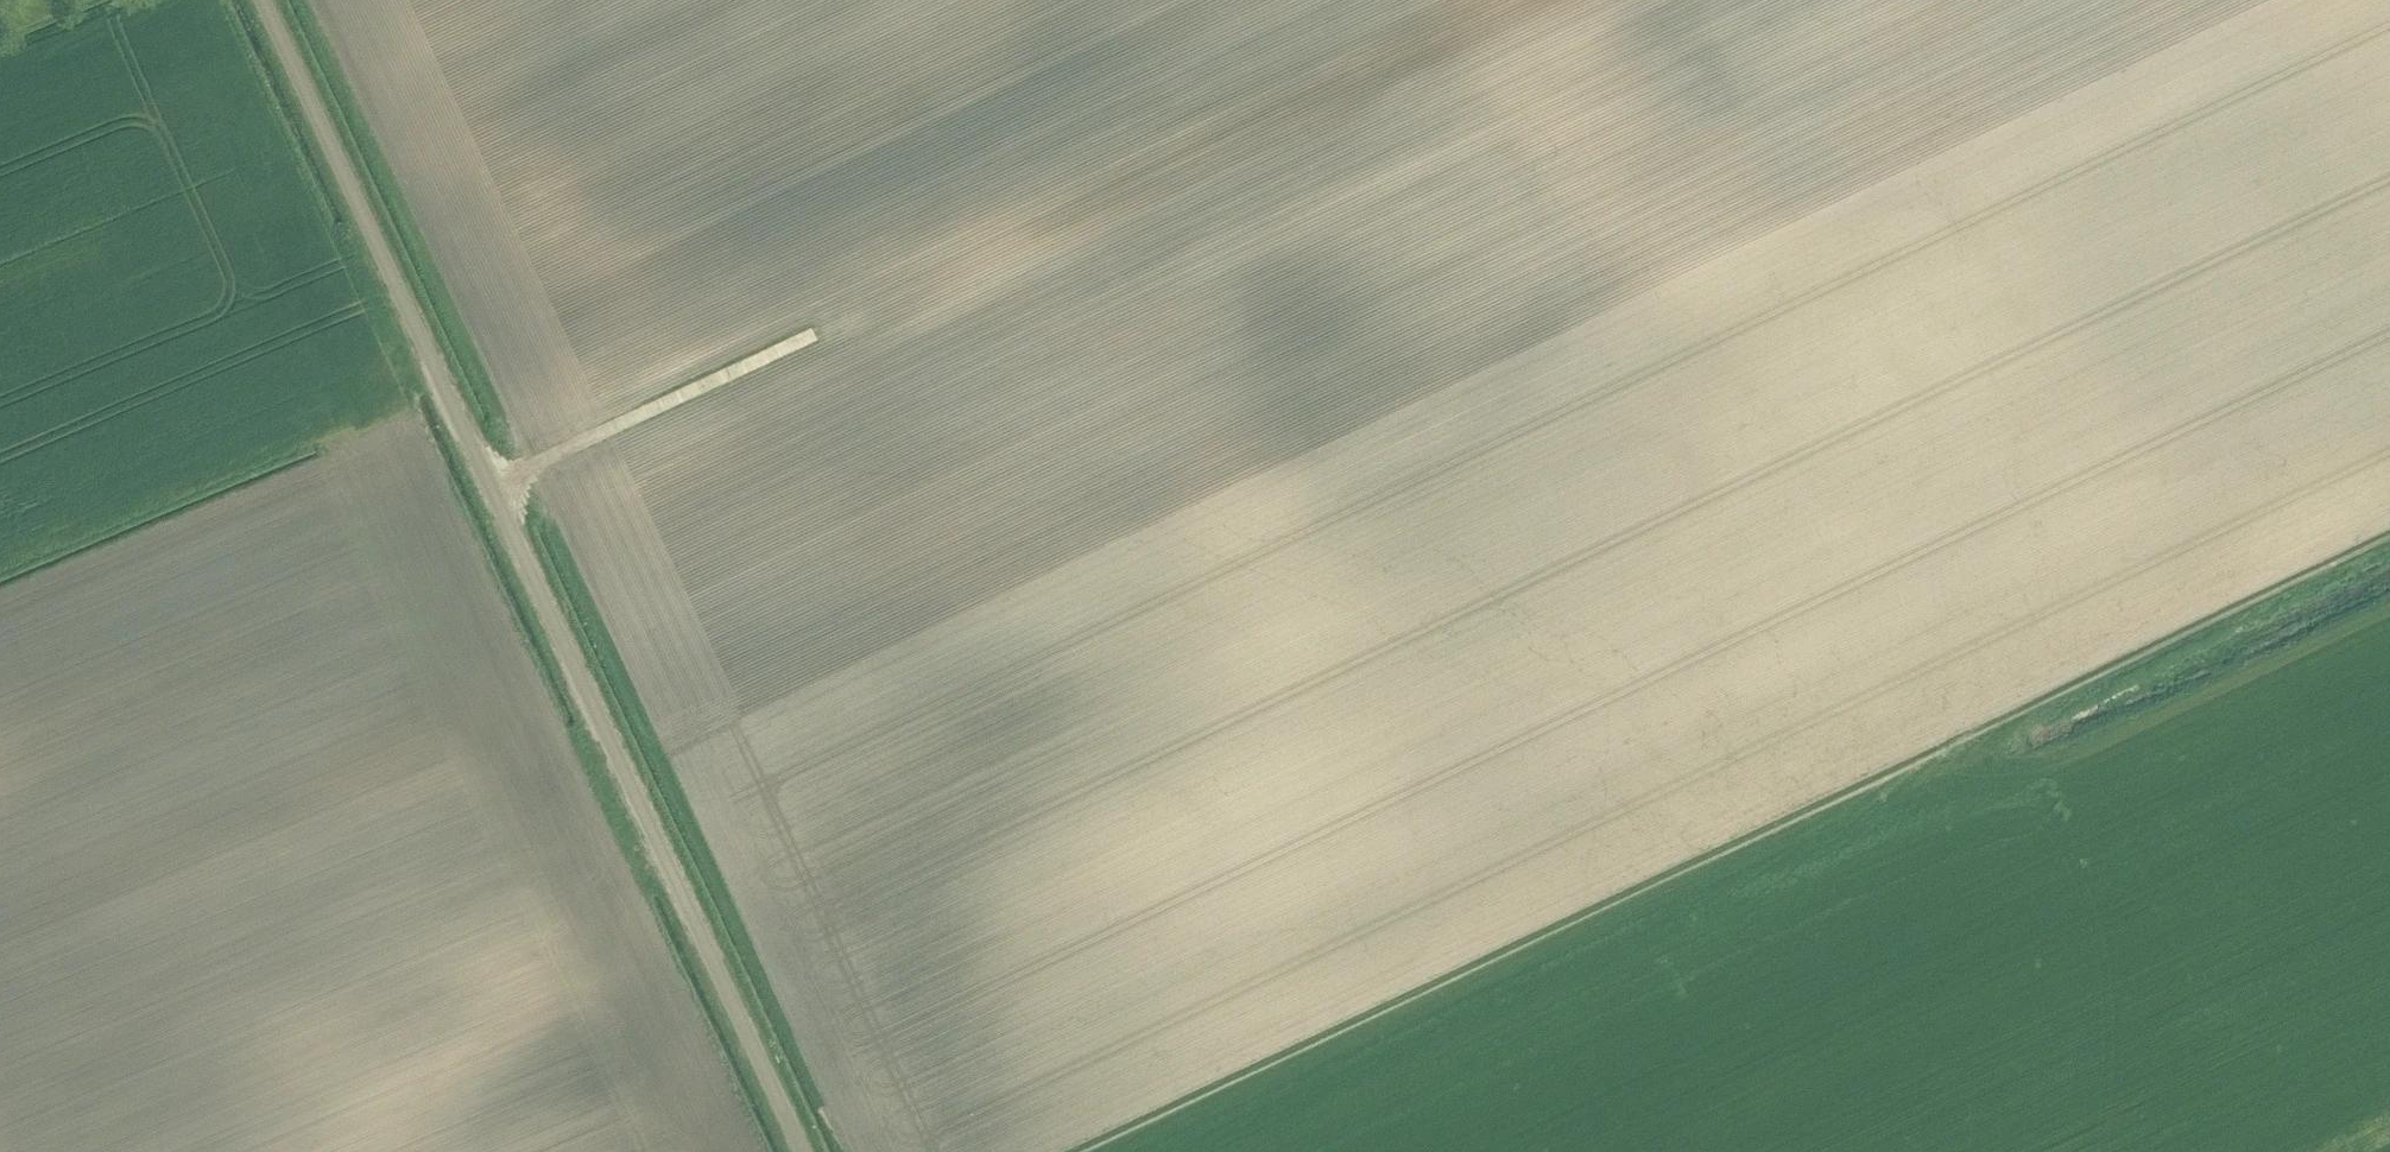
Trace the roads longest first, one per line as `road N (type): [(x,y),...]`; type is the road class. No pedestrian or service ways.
road 1 (unclassified): [(803,1151),(265,0)]

